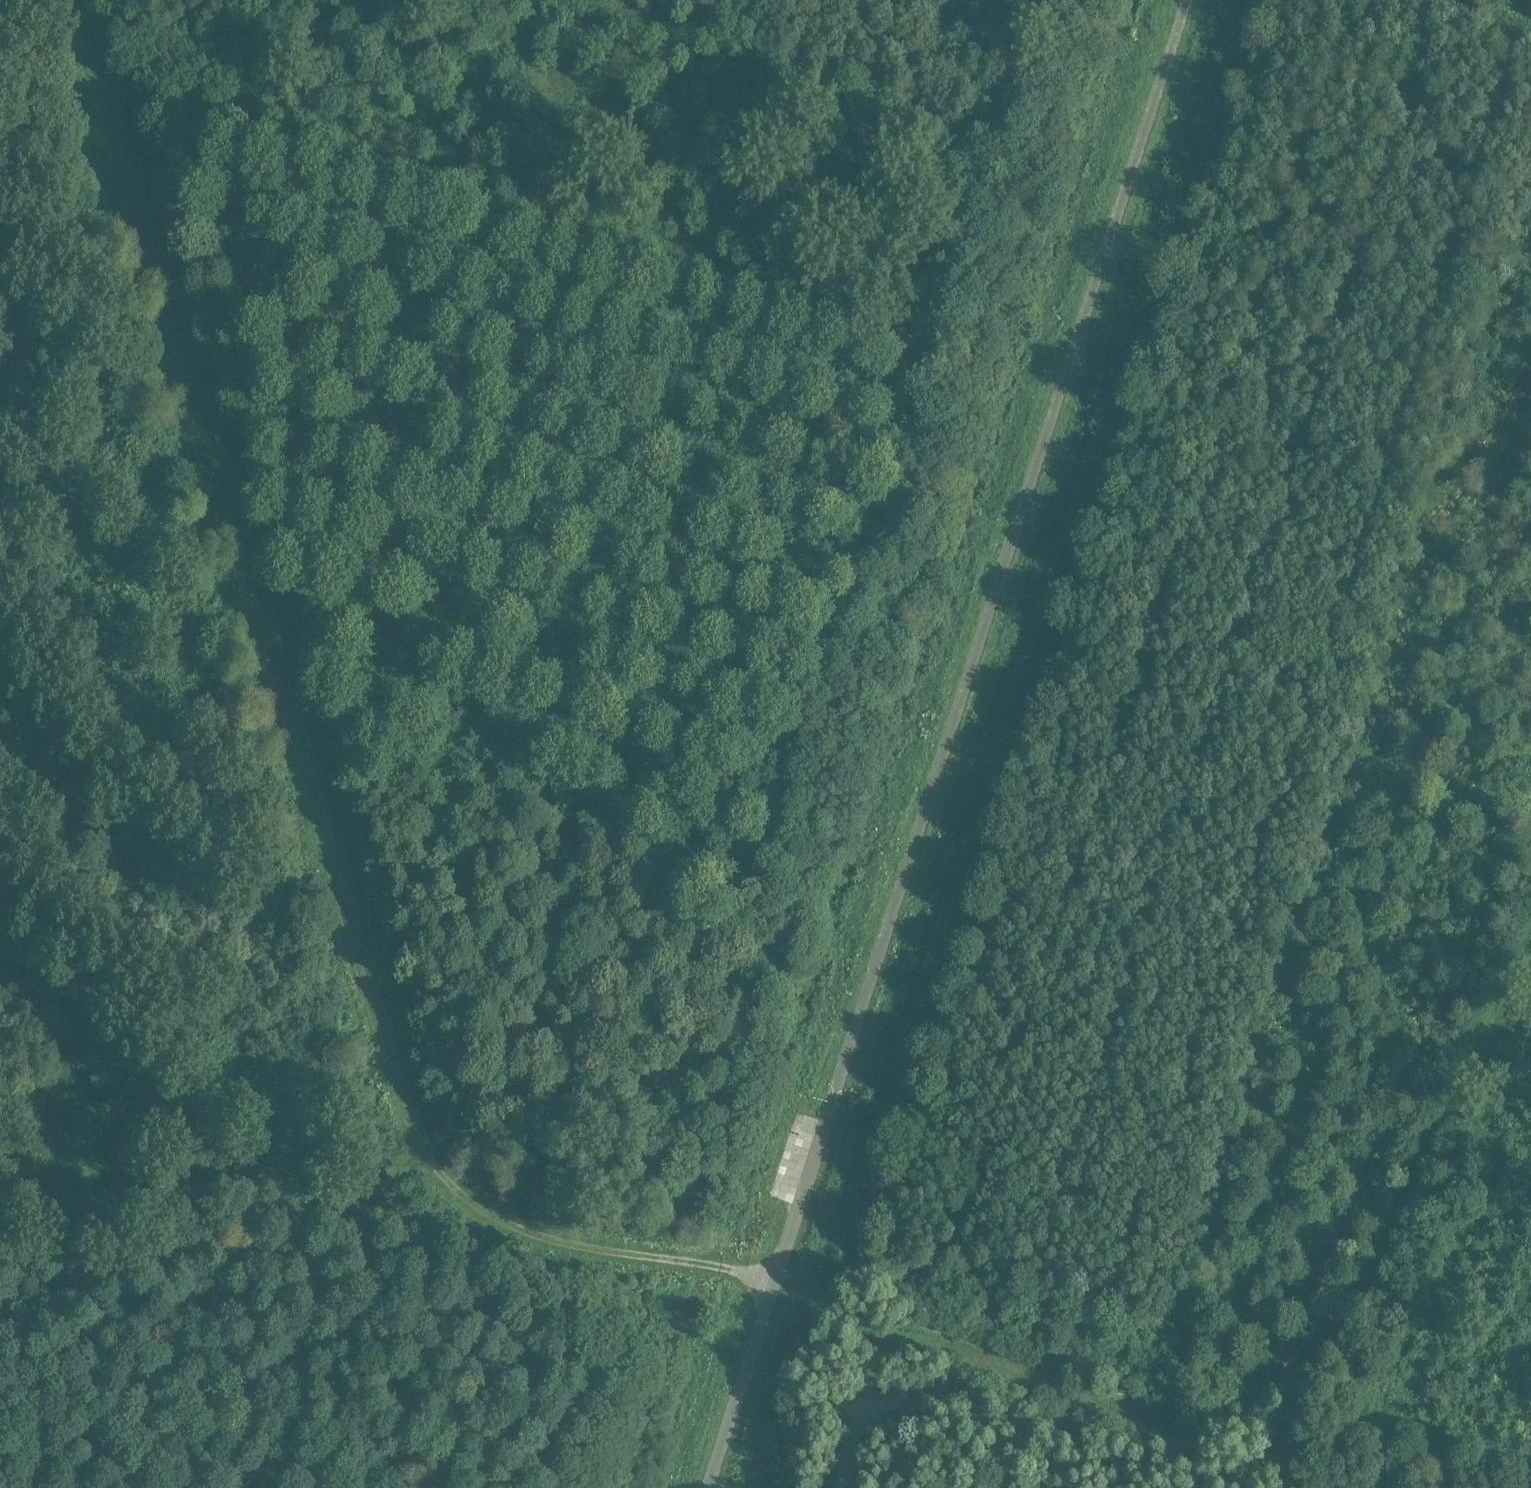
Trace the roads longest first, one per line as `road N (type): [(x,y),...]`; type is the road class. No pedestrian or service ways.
road 1 (track): [(77,0),(389,1062),(419,1140),(467,1218),(571,1246),(706,1263),(807,1286),(1109,1395)]
road 2 (track): [(1453,1111),(1278,1441),(1253,1461),(1221,1461),(1109,1395)]
road 3 (track): [(467,1218),(124,1280),(0,1293)]
road 4 (unclassified): [(713,1487),(836,1105)]

